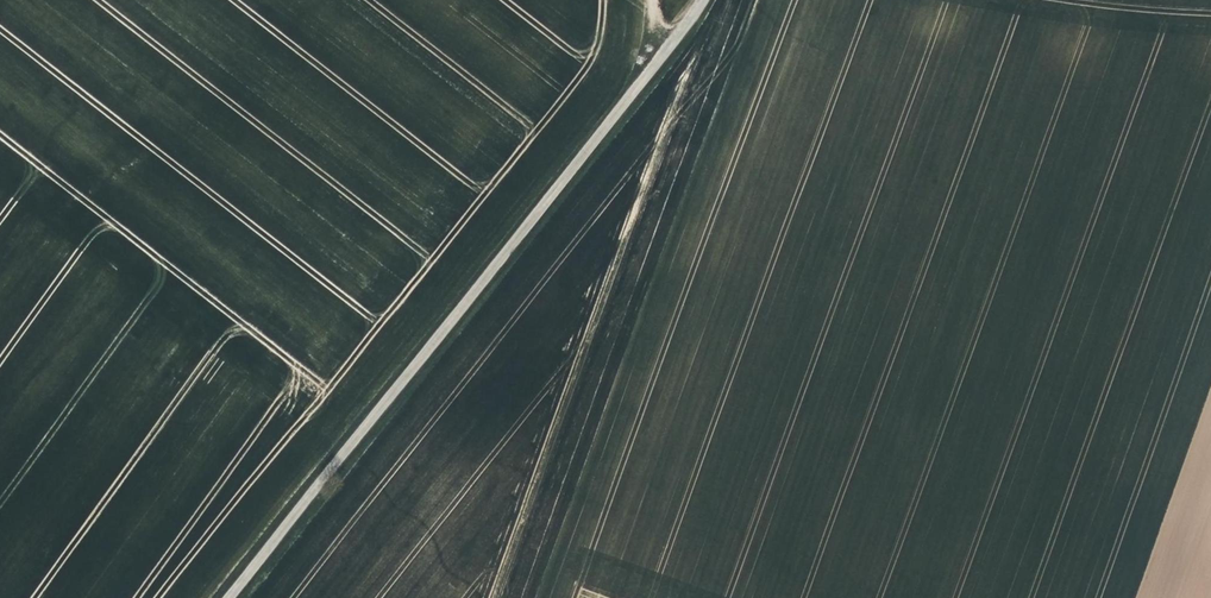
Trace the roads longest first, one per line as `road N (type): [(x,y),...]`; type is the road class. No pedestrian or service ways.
road 1 (track): [(226,597),(700,0)]

